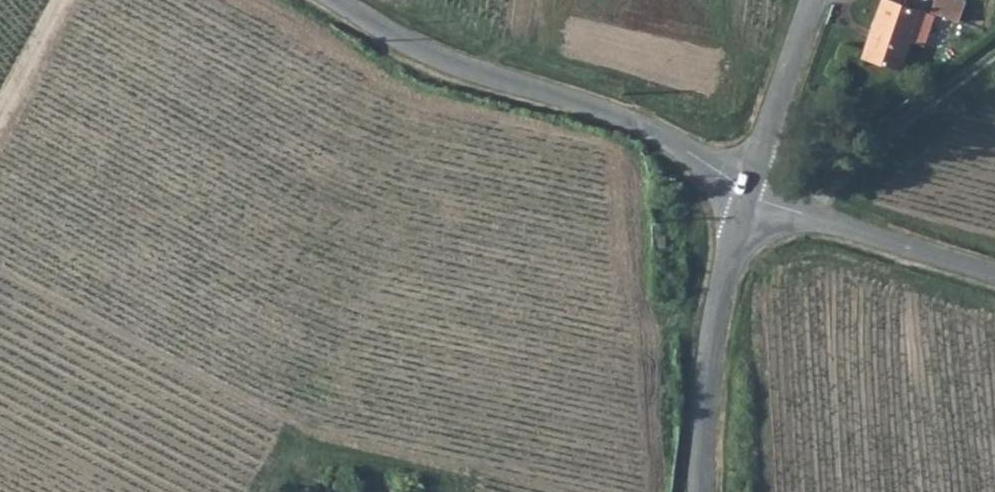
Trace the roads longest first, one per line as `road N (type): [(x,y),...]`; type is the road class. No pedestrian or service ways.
road 1 (residential): [(745,194),(662,132),(433,59),(333,0)]
road 2 (residential): [(745,194),(710,337),(698,491)]
road 3 (residential): [(994,270),(745,194)]
road 4 (track): [(812,219),(914,121),(994,61)]
road 5 (residential): [(810,0),(745,194)]
road 6 (track): [(0,136),(70,0)]

